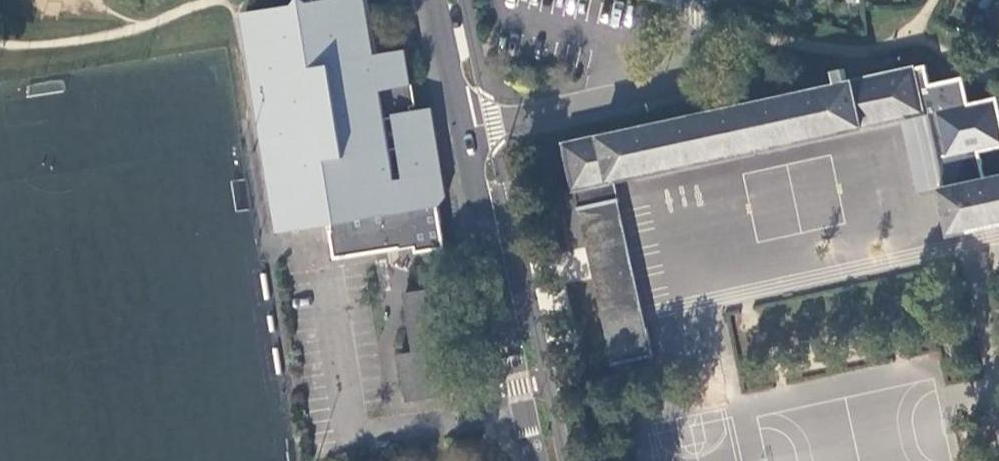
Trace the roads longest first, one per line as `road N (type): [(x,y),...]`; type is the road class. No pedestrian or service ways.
road 1 (secondary): [(470,128),(540,460)]
road 2 (residential): [(470,128),(664,91),(684,66),(690,0)]
road 3 (secondary): [(441,0),(470,128)]

